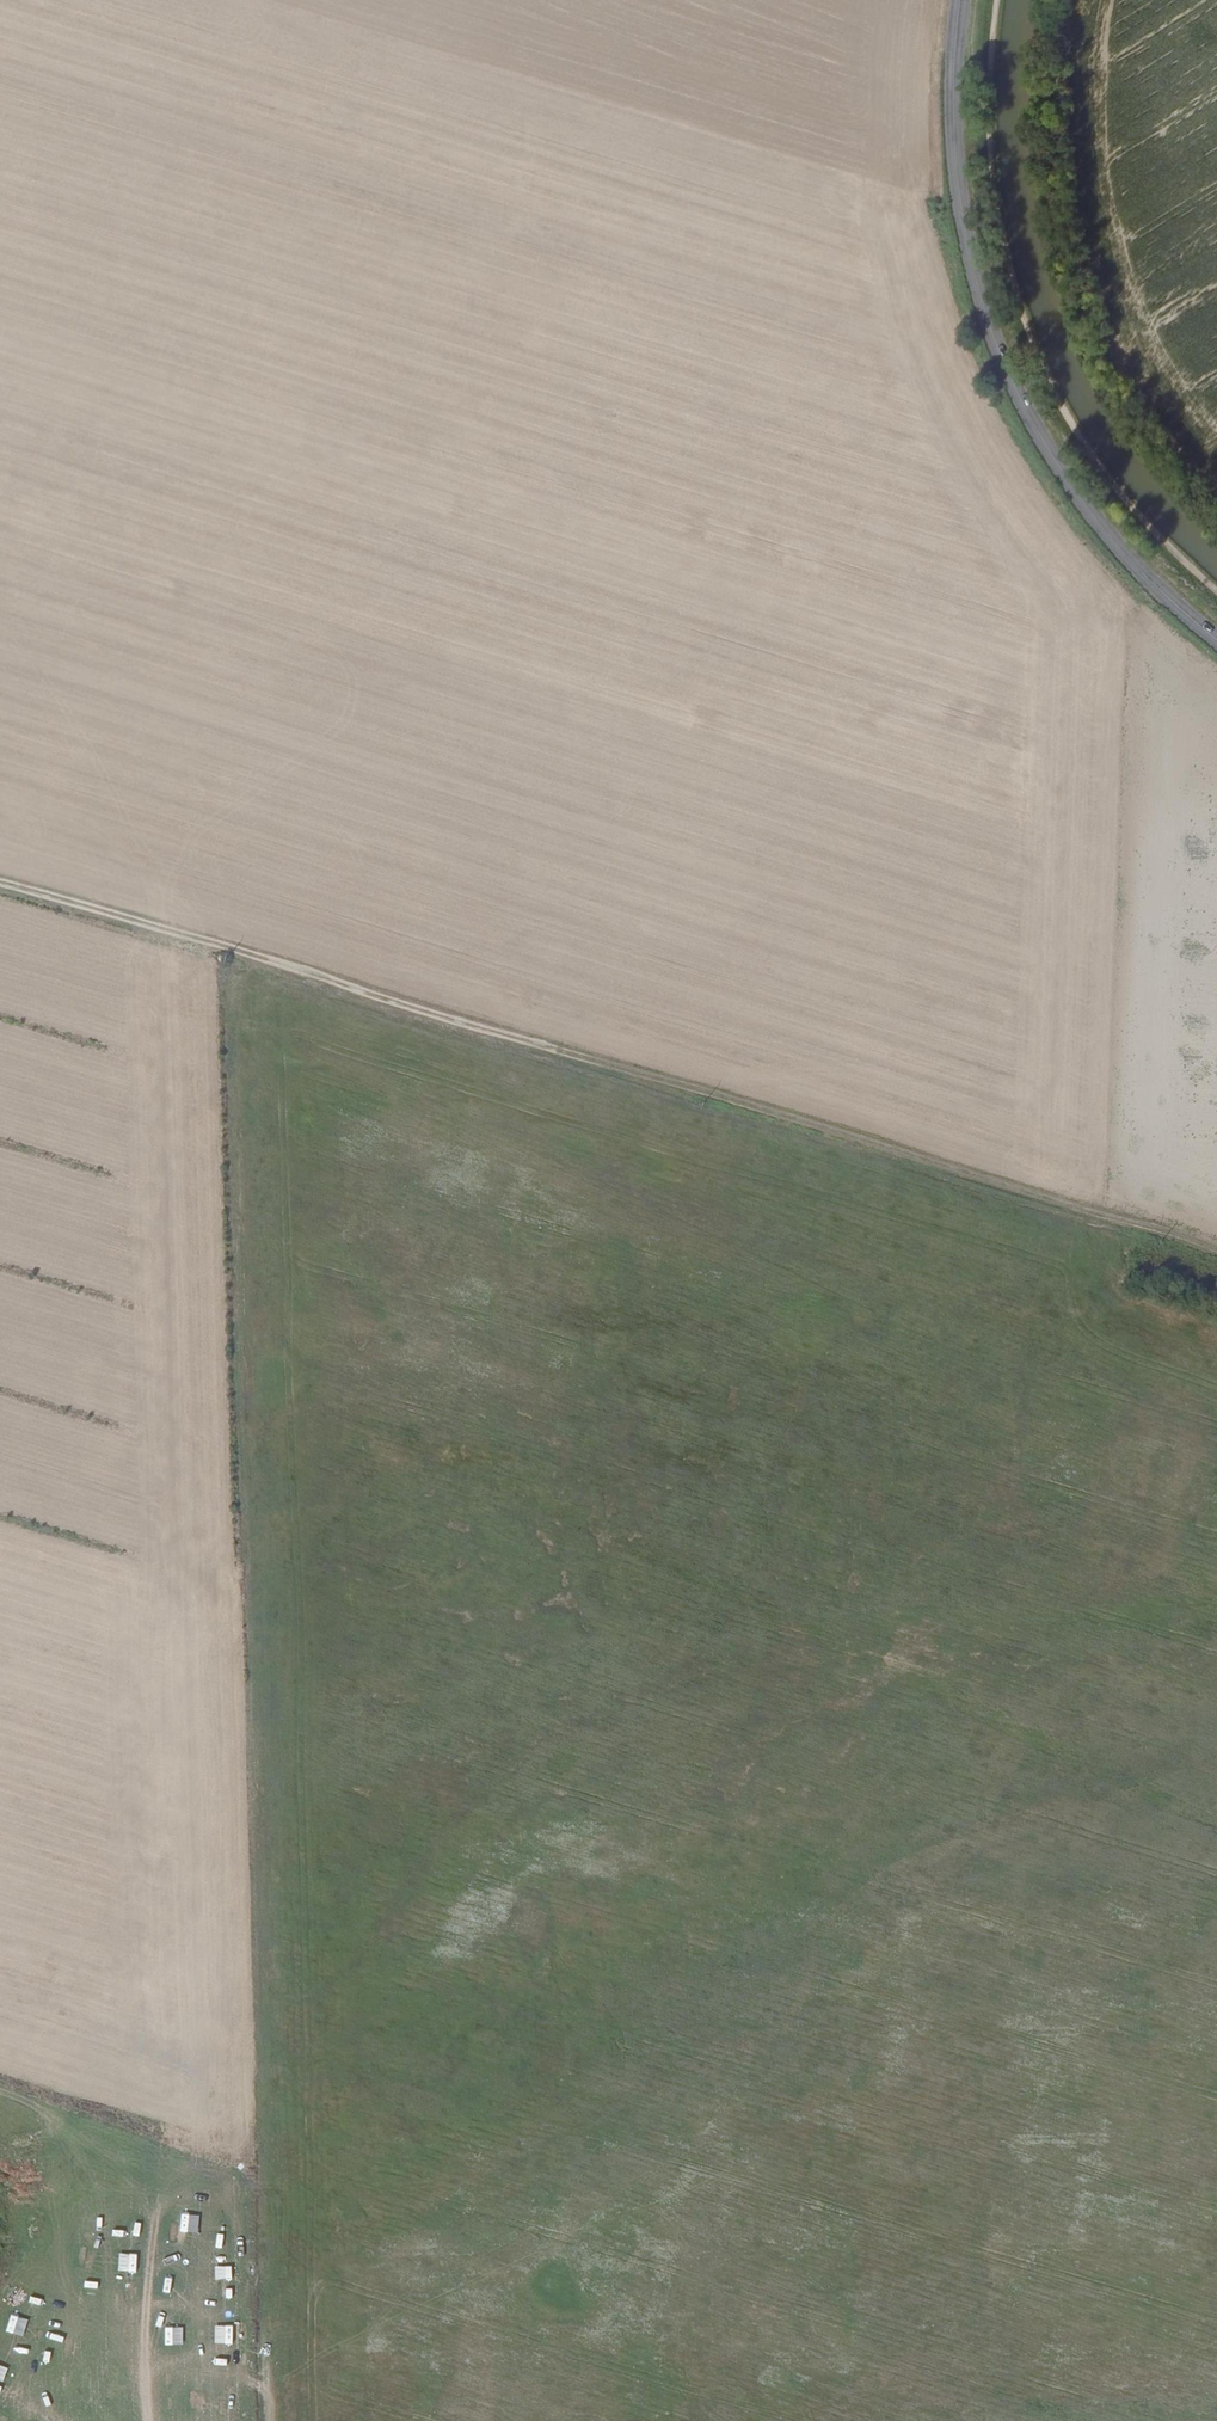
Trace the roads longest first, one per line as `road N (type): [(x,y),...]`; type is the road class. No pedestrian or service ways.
road 1 (track): [(1216,1249),(0,883)]
road 2 (tertiary): [(967,0),(955,125),(973,261),(994,334),(1089,520),(1216,642)]

